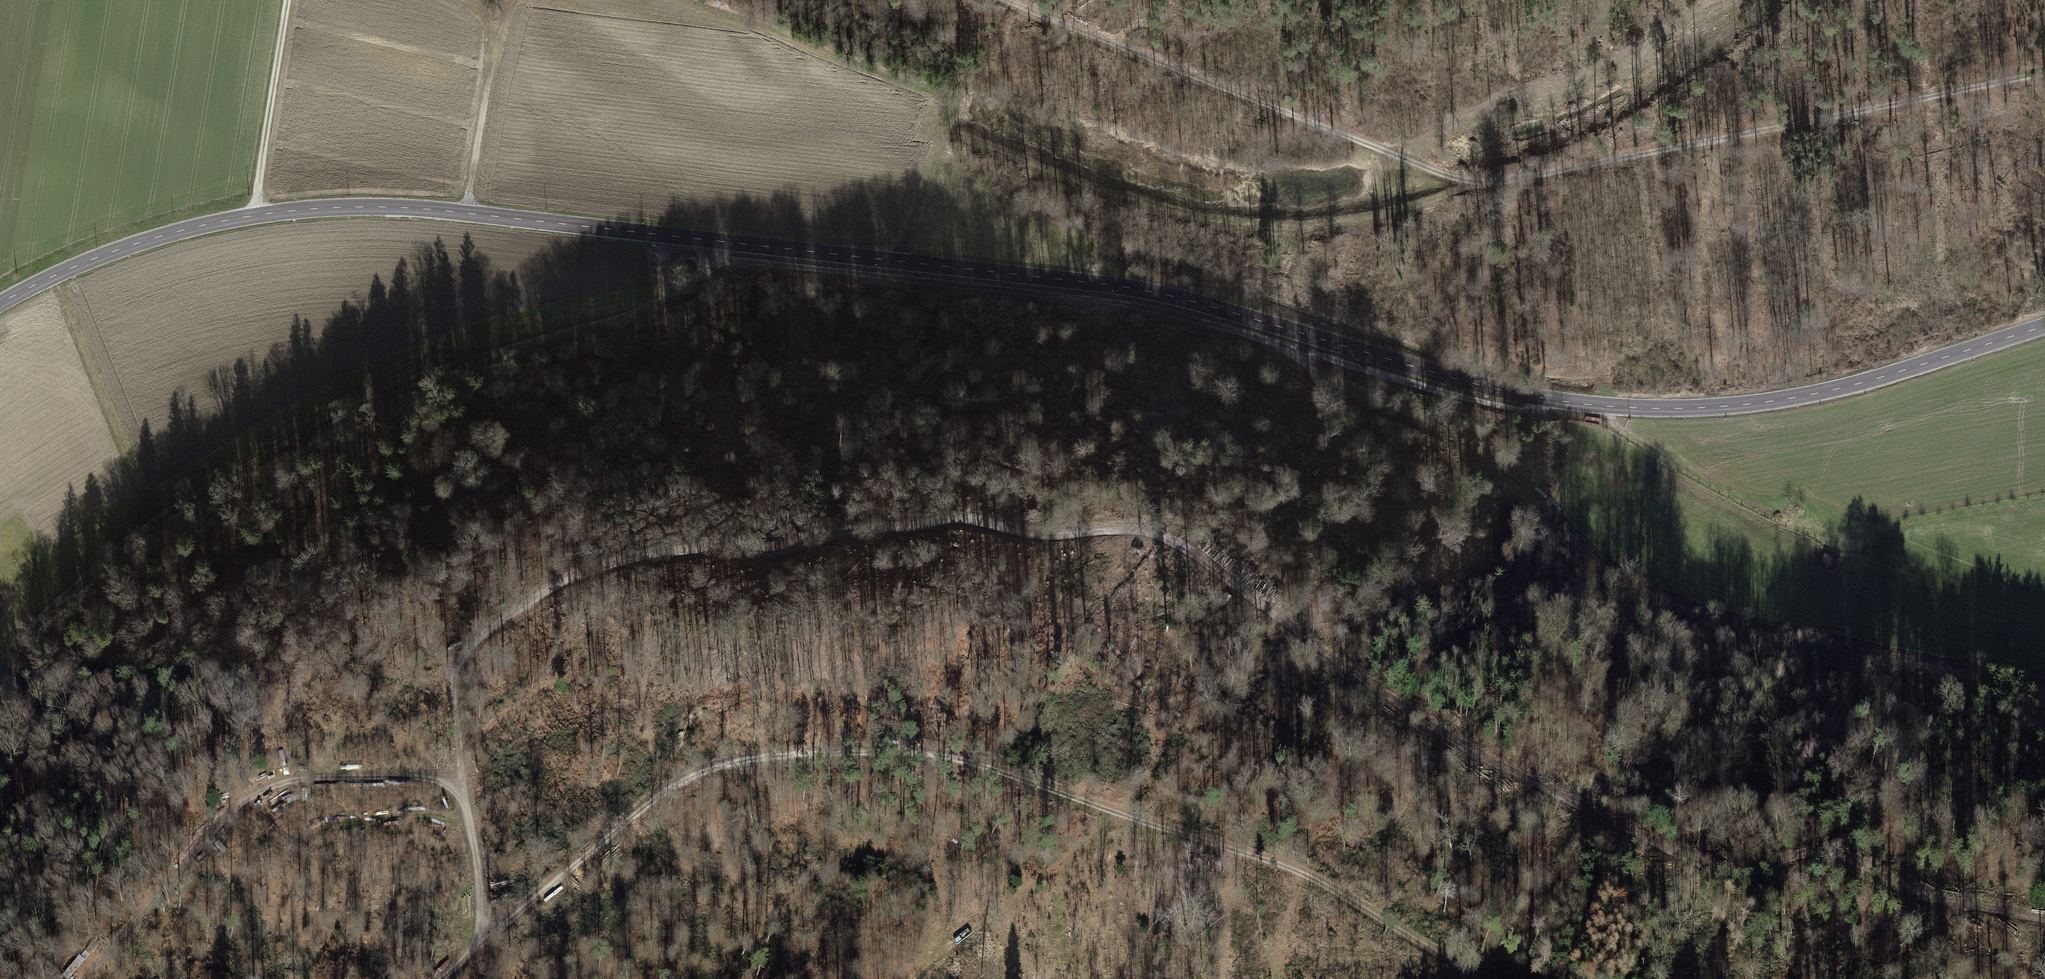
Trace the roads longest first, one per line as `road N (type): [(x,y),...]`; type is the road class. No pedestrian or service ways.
road 1 (track): [(84,978),(229,810),(271,786),(379,776),(462,787),(452,675),(470,647),(580,572),(639,556),(777,553),(836,533),(973,522),(1052,535),(1111,527),(1155,533),(1198,555),(1440,731),(1704,867),(1748,872),(1821,850),(1917,893),(2044,919)]
road 2 (tertiary): [(2044,325),(1818,393),(1677,409),(1620,407),(1486,386),(1155,295),(402,209),(215,222),(138,242),(0,305)]
road 3 (track): [(711,257),(1149,308),(1284,345),(1315,375),(1437,427),(1511,475),(1613,565),(1706,611),(2044,682)]
road 4 (track): [(438,978),(613,829),(694,776),(756,754),(971,765),(1278,863),(1473,978)]
road 5 (track): [(1002,0),(1453,179),(1491,184),(2044,69)]
road 6 (track): [(0,690),(40,615),(158,524),(280,455),(510,345),(689,285)]
road 7 (track): [(1284,345),(1496,406),(1536,410),(1543,399)]
road 8 (track): [(58,274),(158,524)]
road 9 (track): [(253,214),(288,0)]
road 10 (track): [(468,215),(506,23)]
road 11 (track): [(462,787),(486,936)]

